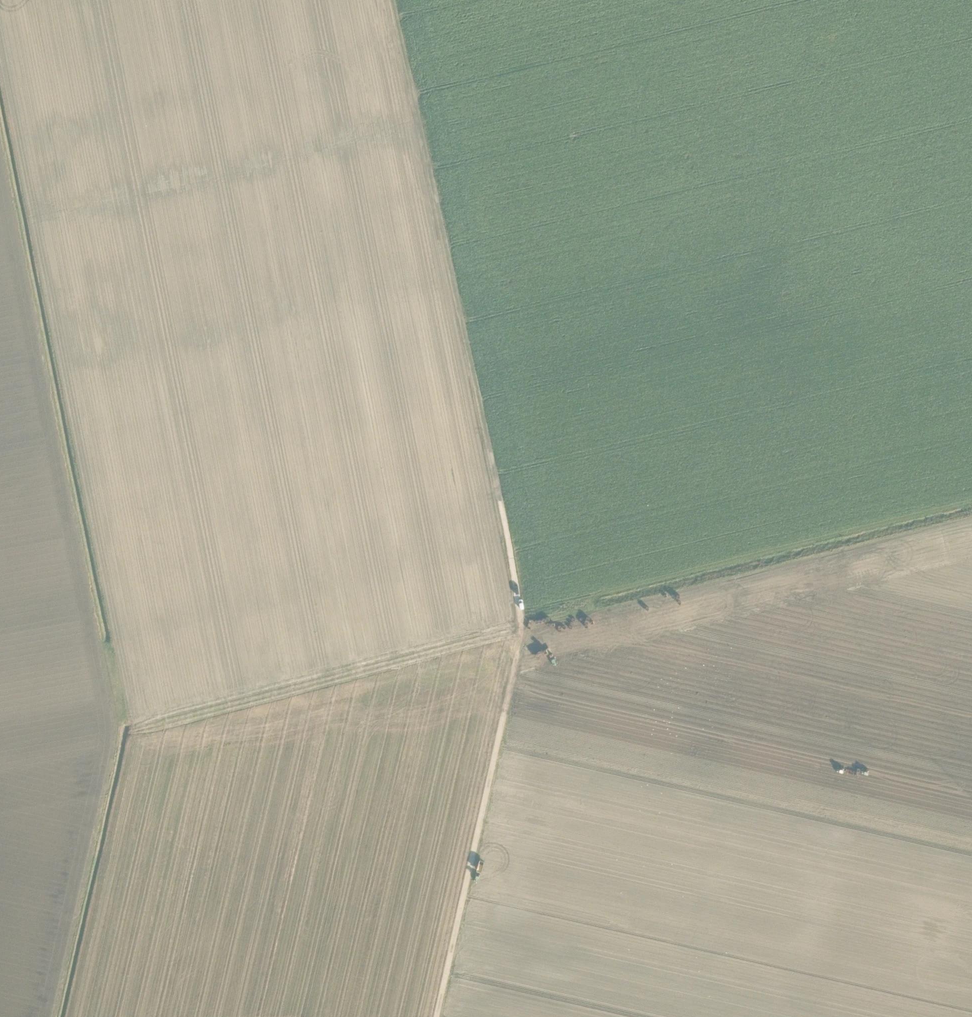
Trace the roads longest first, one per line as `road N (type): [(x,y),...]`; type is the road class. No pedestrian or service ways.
road 1 (track): [(437,1016),(518,629),(393,0)]

